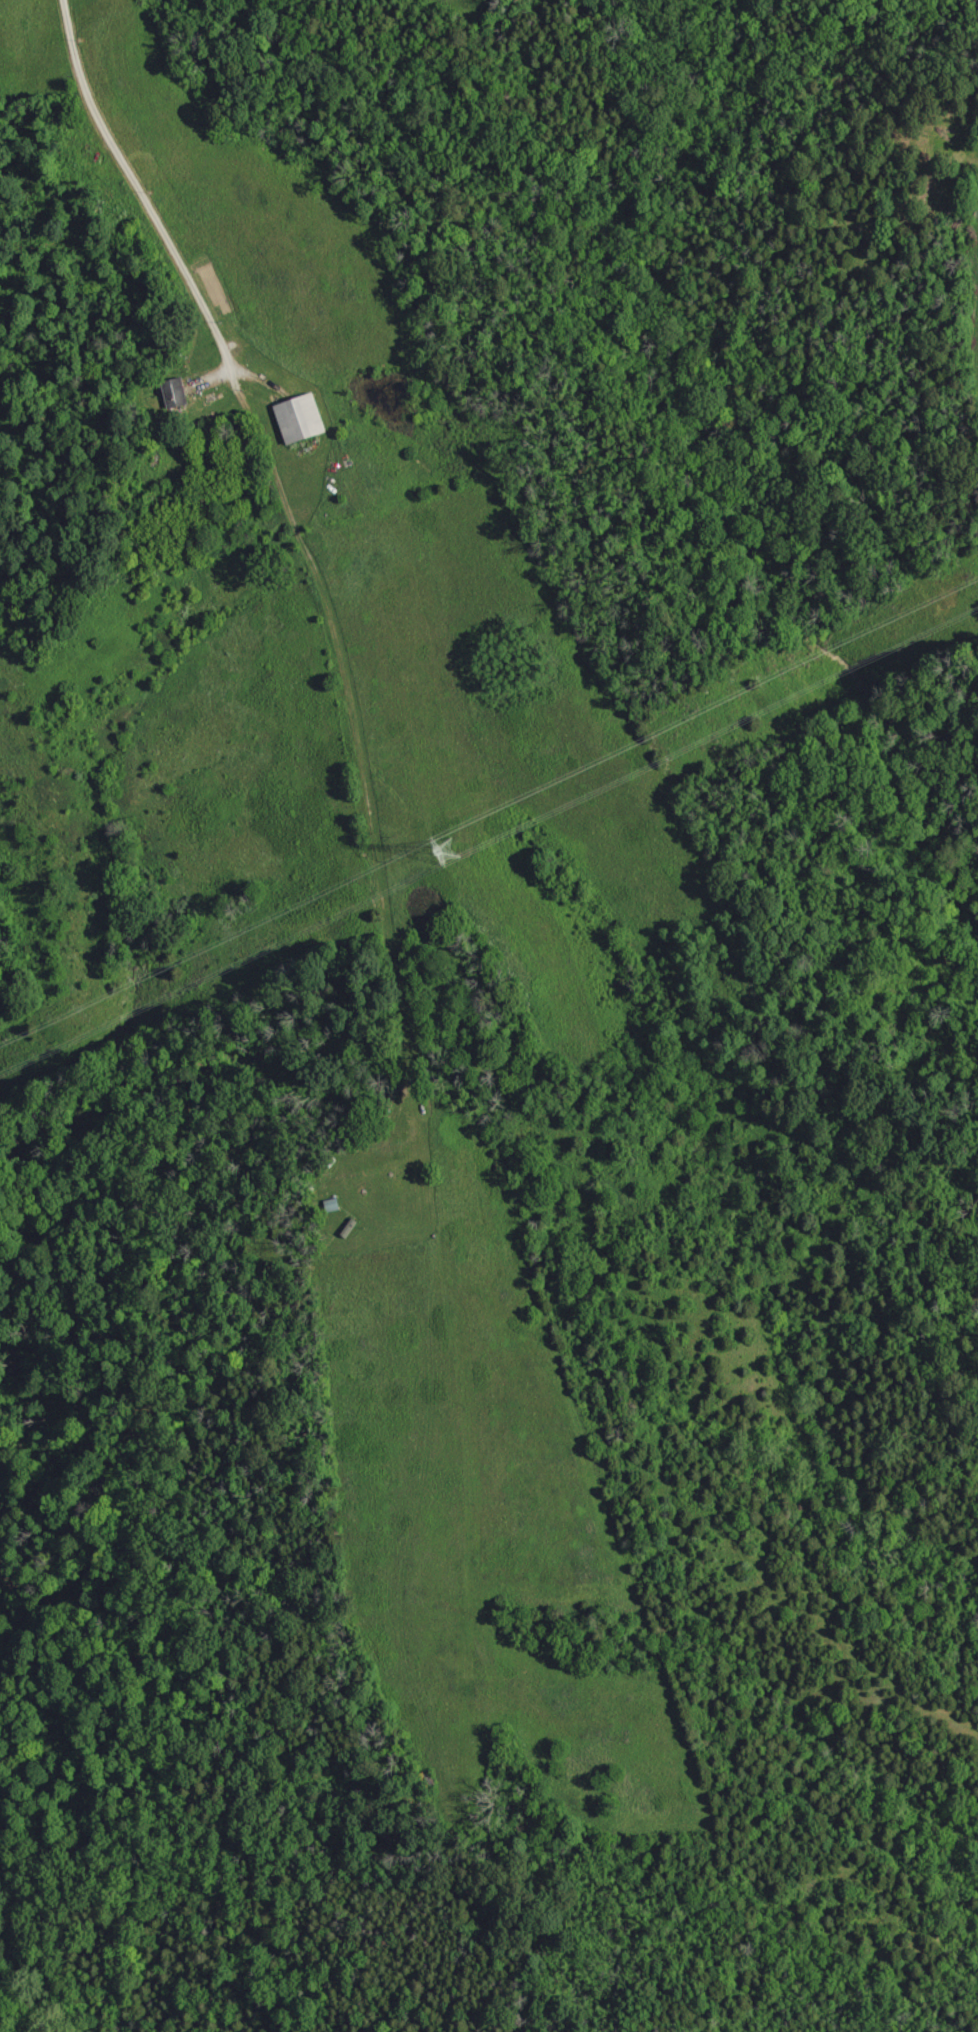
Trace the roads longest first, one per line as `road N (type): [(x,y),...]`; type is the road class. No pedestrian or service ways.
road 1 (residential): [(188,382),(227,356),(85,101),(60,0)]

